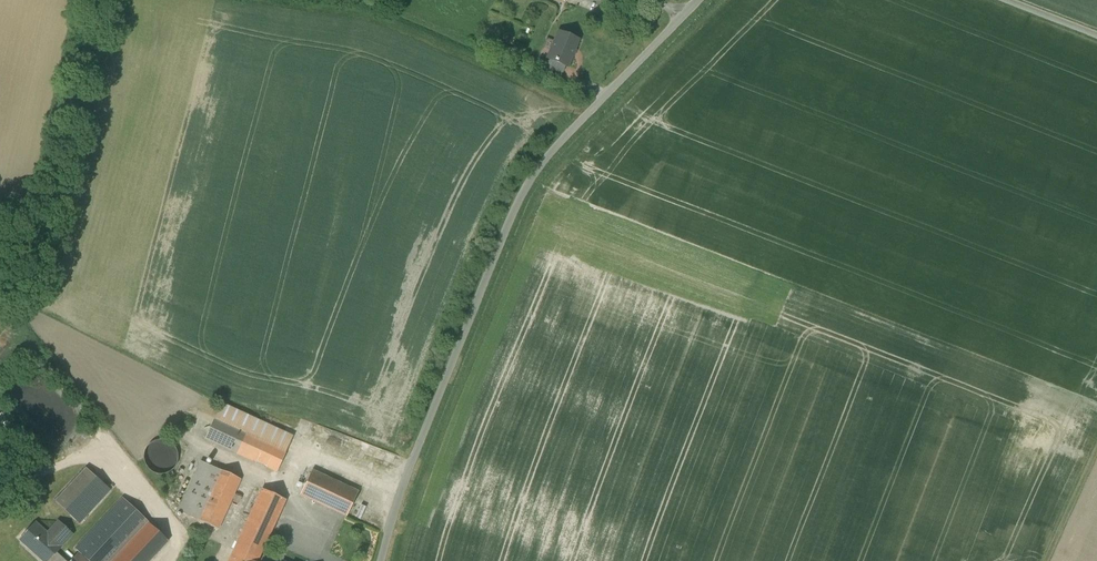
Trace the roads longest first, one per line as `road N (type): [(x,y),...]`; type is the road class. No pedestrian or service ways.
road 1 (unclassified): [(384,560),(429,421),(520,195),(557,141),(696,0)]

